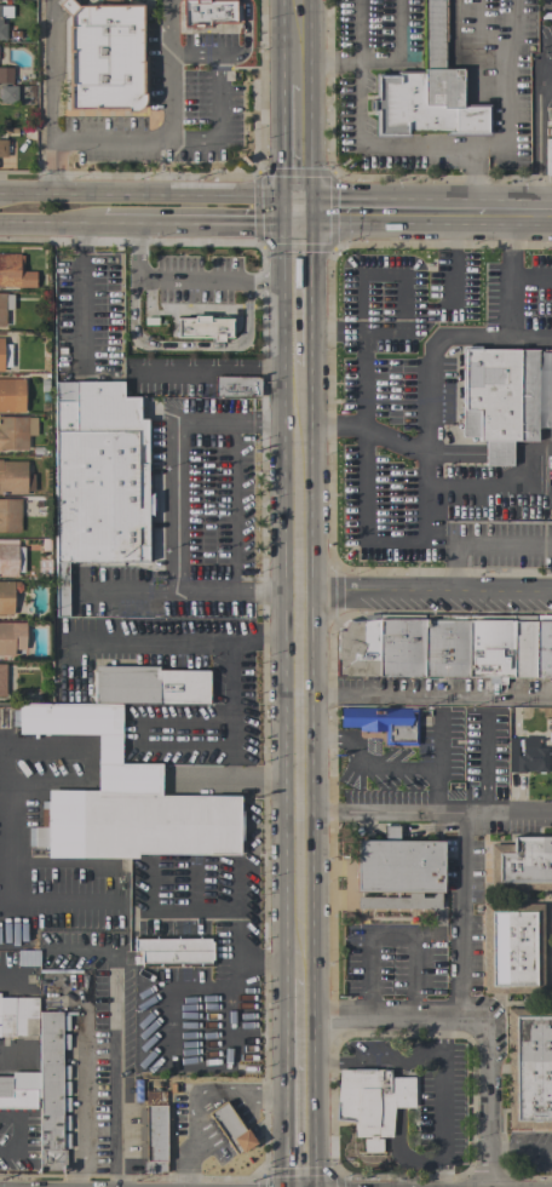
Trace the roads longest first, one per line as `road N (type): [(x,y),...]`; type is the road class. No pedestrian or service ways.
road 1 (secondary): [(303,366),(304,969)]
road 2 (residential): [(305,1022),(489,1023),(488,1186)]
road 3 (tertiary): [(303,208),(253,193),(0,190)]
road 4 (residential): [(303,812),(551,818)]
road 5 (secondary): [(551,212),(303,208)]
road 6 (residential): [(303,597),(551,596)]
road 7 (secondary): [(304,980),(304,1186)]
road 8 (tertiary): [(100,222),(255,222),(303,208)]
road 9 (secondary): [(303,208),(303,366)]
road 10 (secondary): [(303,85),(303,208)]

